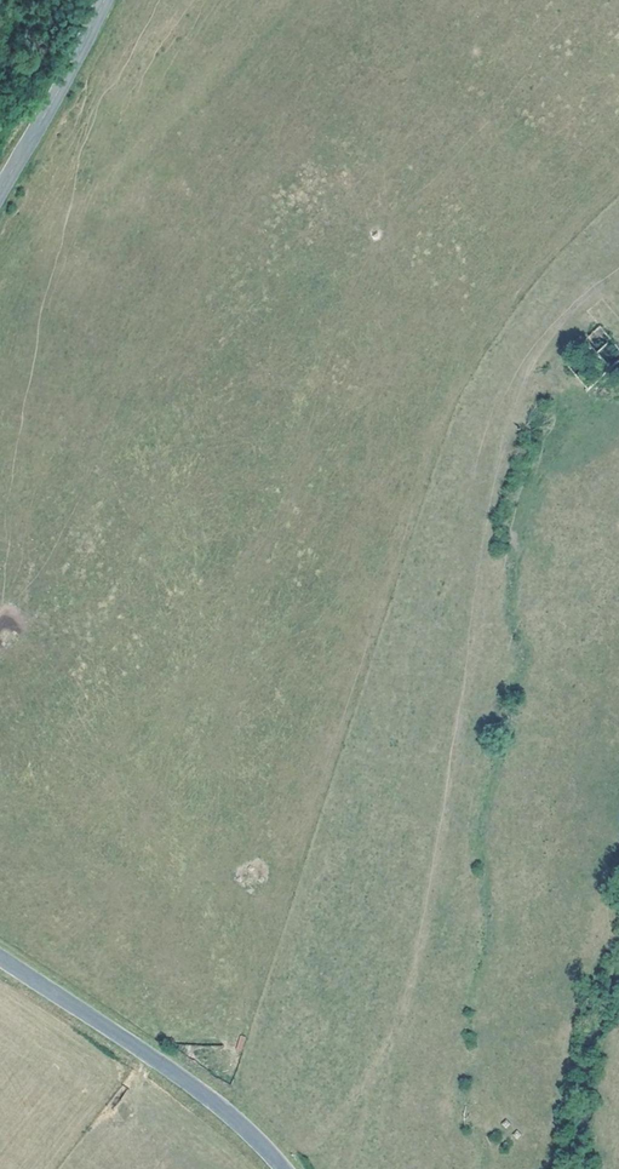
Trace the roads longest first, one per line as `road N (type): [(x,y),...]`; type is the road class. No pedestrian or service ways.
road 1 (tertiary): [(281,1168),(215,1105),(0,962)]
road 2 (tertiary): [(0,193),(103,0)]

